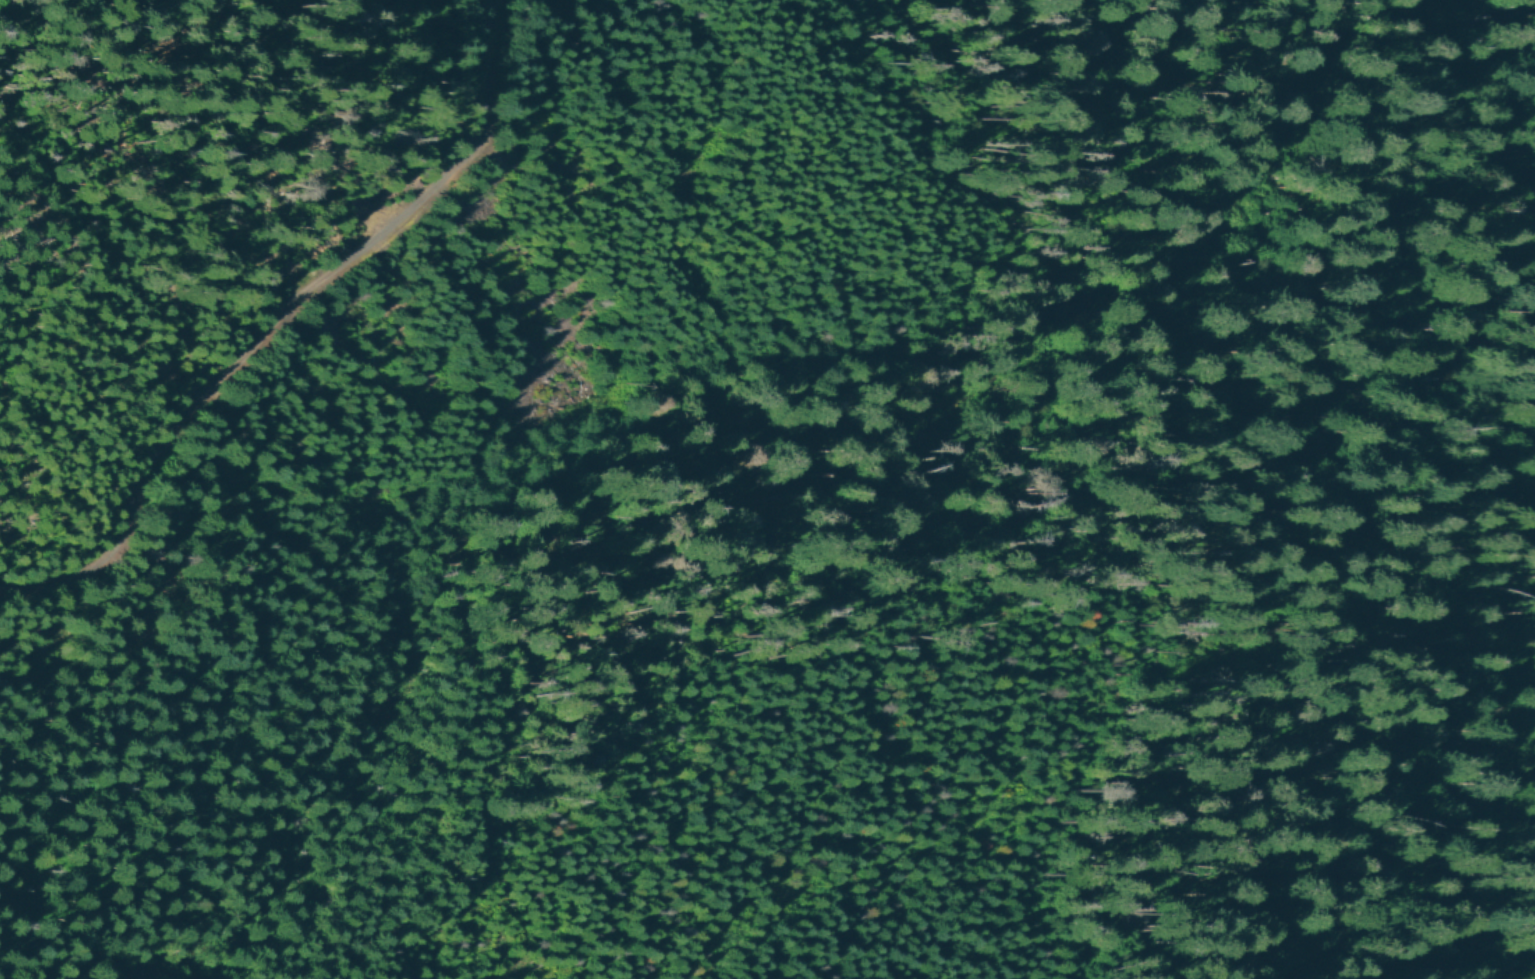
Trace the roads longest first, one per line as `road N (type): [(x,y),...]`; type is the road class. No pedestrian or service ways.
road 1 (residential): [(0,589),(66,573),(184,411),(282,312),(456,159),(489,0)]

